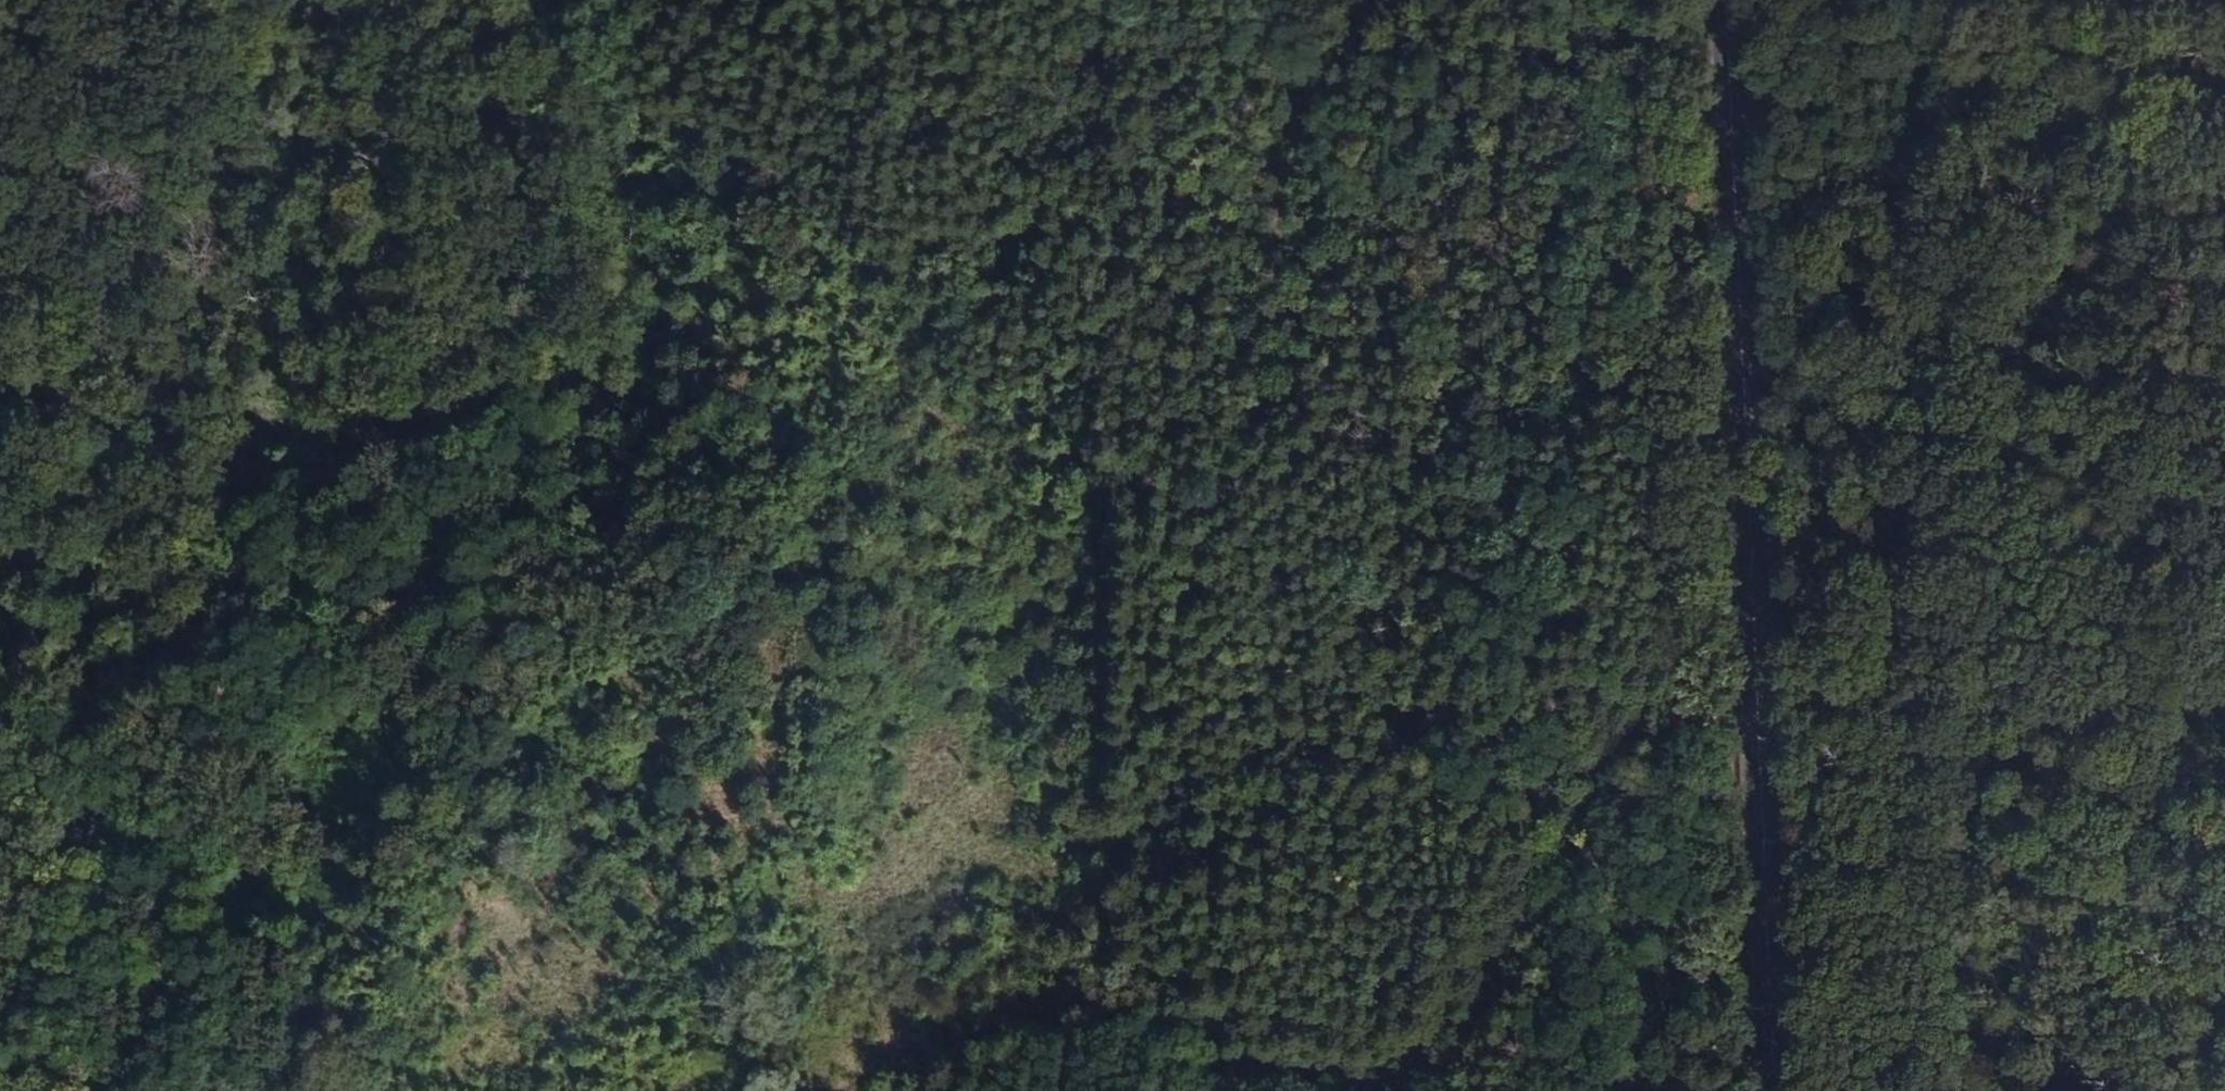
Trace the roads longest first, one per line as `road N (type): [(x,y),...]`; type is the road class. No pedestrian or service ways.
road 1 (secondary): [(1773,1090),(1716,0)]

